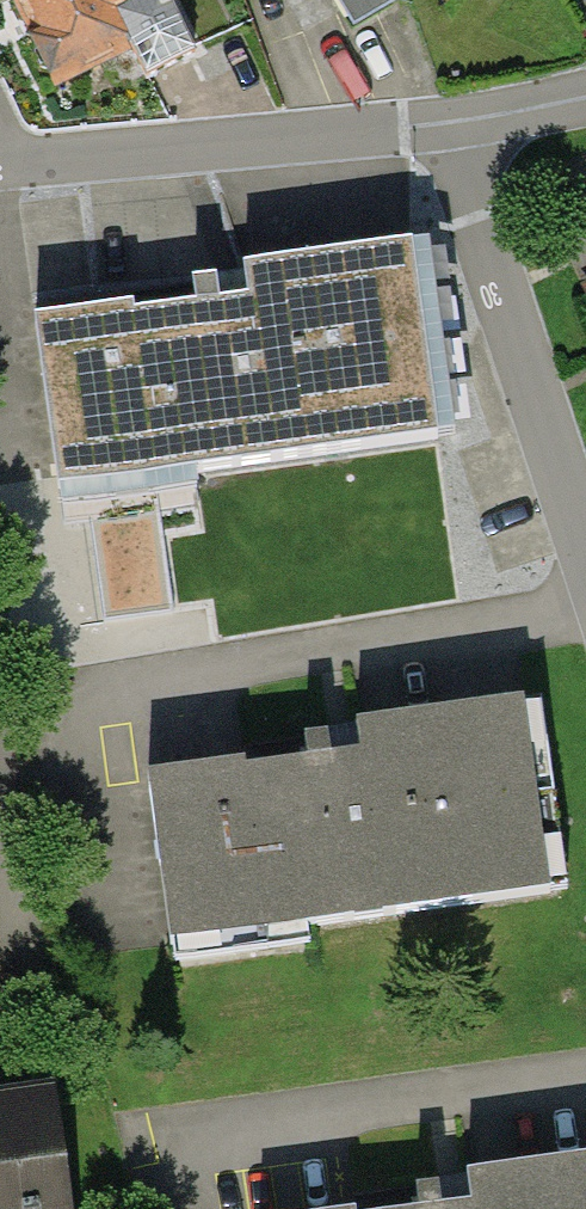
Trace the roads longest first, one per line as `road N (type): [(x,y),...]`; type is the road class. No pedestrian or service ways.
road 1 (residential): [(450,122),(8,167)]
road 2 (residential): [(450,122),(585,536)]
road 3 (residential): [(585,96),(450,122)]

